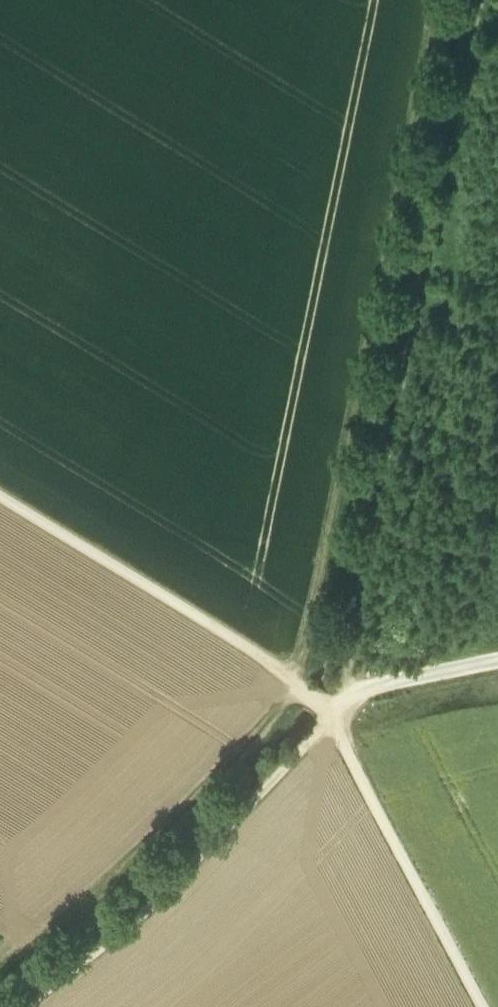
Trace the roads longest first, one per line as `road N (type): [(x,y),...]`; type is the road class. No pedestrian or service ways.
road 1 (track): [(0,492),(239,640),(328,706),(483,1006)]
road 2 (track): [(328,706),(343,693),(480,0)]
road 3 (track): [(436,0),(355,434),(295,677)]
road 4 (track): [(0,976),(171,826),(300,680)]
road 5 (track): [(337,724),(149,908),(30,1006)]
road 6 (track): [(328,706),(497,662)]

